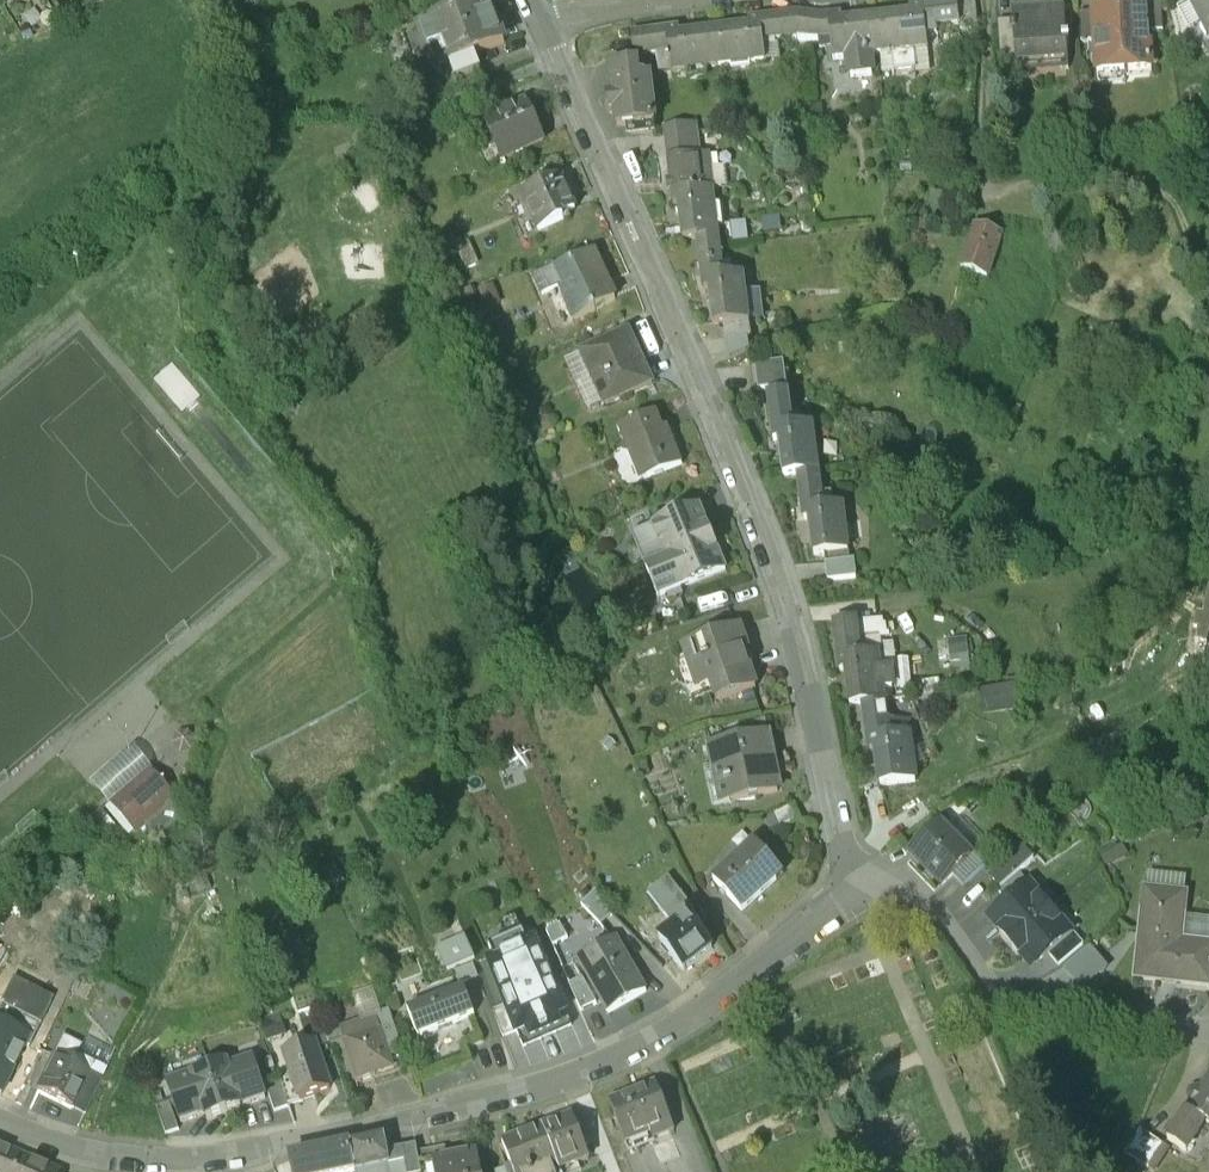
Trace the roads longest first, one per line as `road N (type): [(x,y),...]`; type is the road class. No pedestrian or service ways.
road 1 (residential): [(853,862),(655,1013),(489,1080),(195,1136),(130,1138),(0,1095)]
road 2 (residential): [(853,862),(772,552),(538,5)]
road 3 (track): [(1208,234),(1174,165),(1124,137),(977,148),(983,0)]
road 4 (residential): [(853,862),(913,865),(996,964),(1053,979),(1201,994)]

